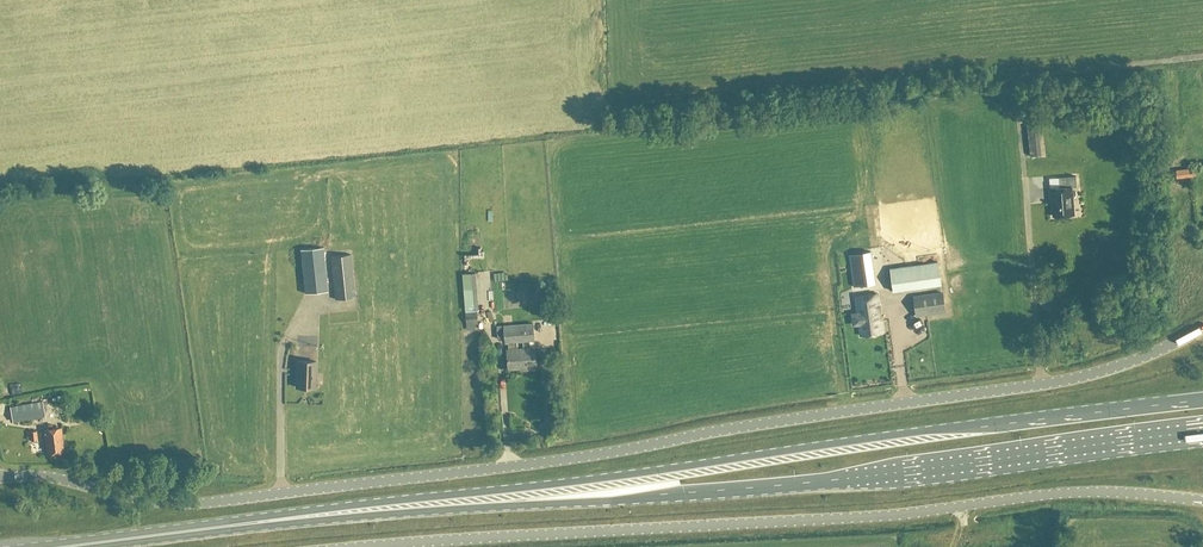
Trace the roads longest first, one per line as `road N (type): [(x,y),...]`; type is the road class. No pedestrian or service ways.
road 1 (unclassified): [(0,478),(55,479),(199,504),(510,467),(1066,380),(1137,360),(1202,328)]
road 2 (primary): [(1202,399),(314,516)]
road 3 (primary): [(314,516),(829,481),(1202,431)]
road 4 (unclassified): [(360,546),(900,515),(1076,492),(1202,500)]
road 5 (primary): [(314,516),(68,546)]

